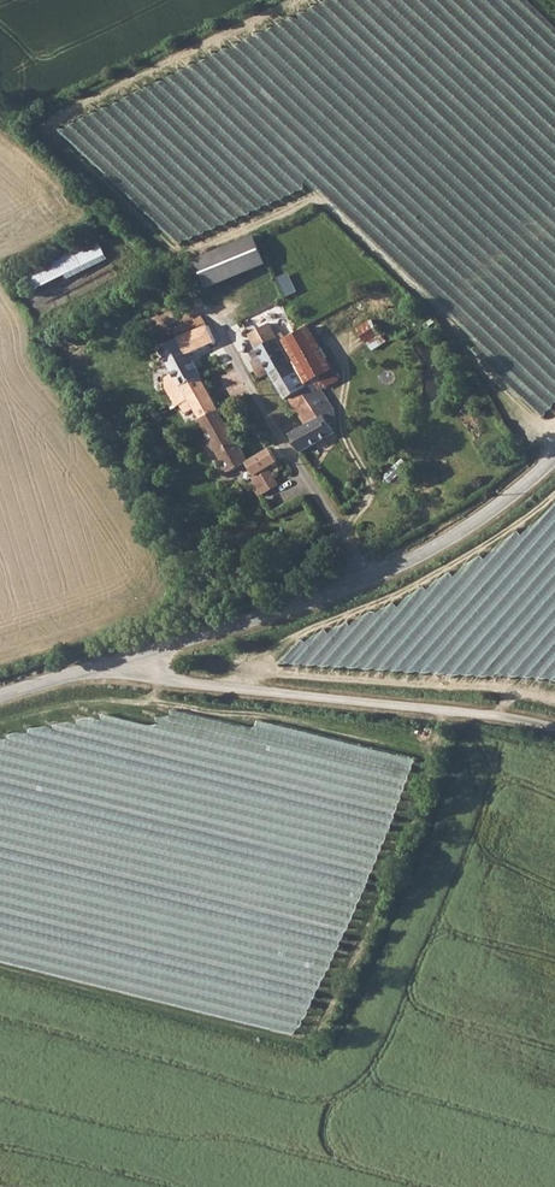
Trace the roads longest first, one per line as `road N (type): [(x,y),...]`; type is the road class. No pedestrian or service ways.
road 1 (unclassified): [(88,668),(554,728)]
road 2 (unclassified): [(372,578),(88,668)]
road 3 (residential): [(224,335),(372,578)]
road 4 (unclassified): [(554,457),(468,528),(372,578)]

